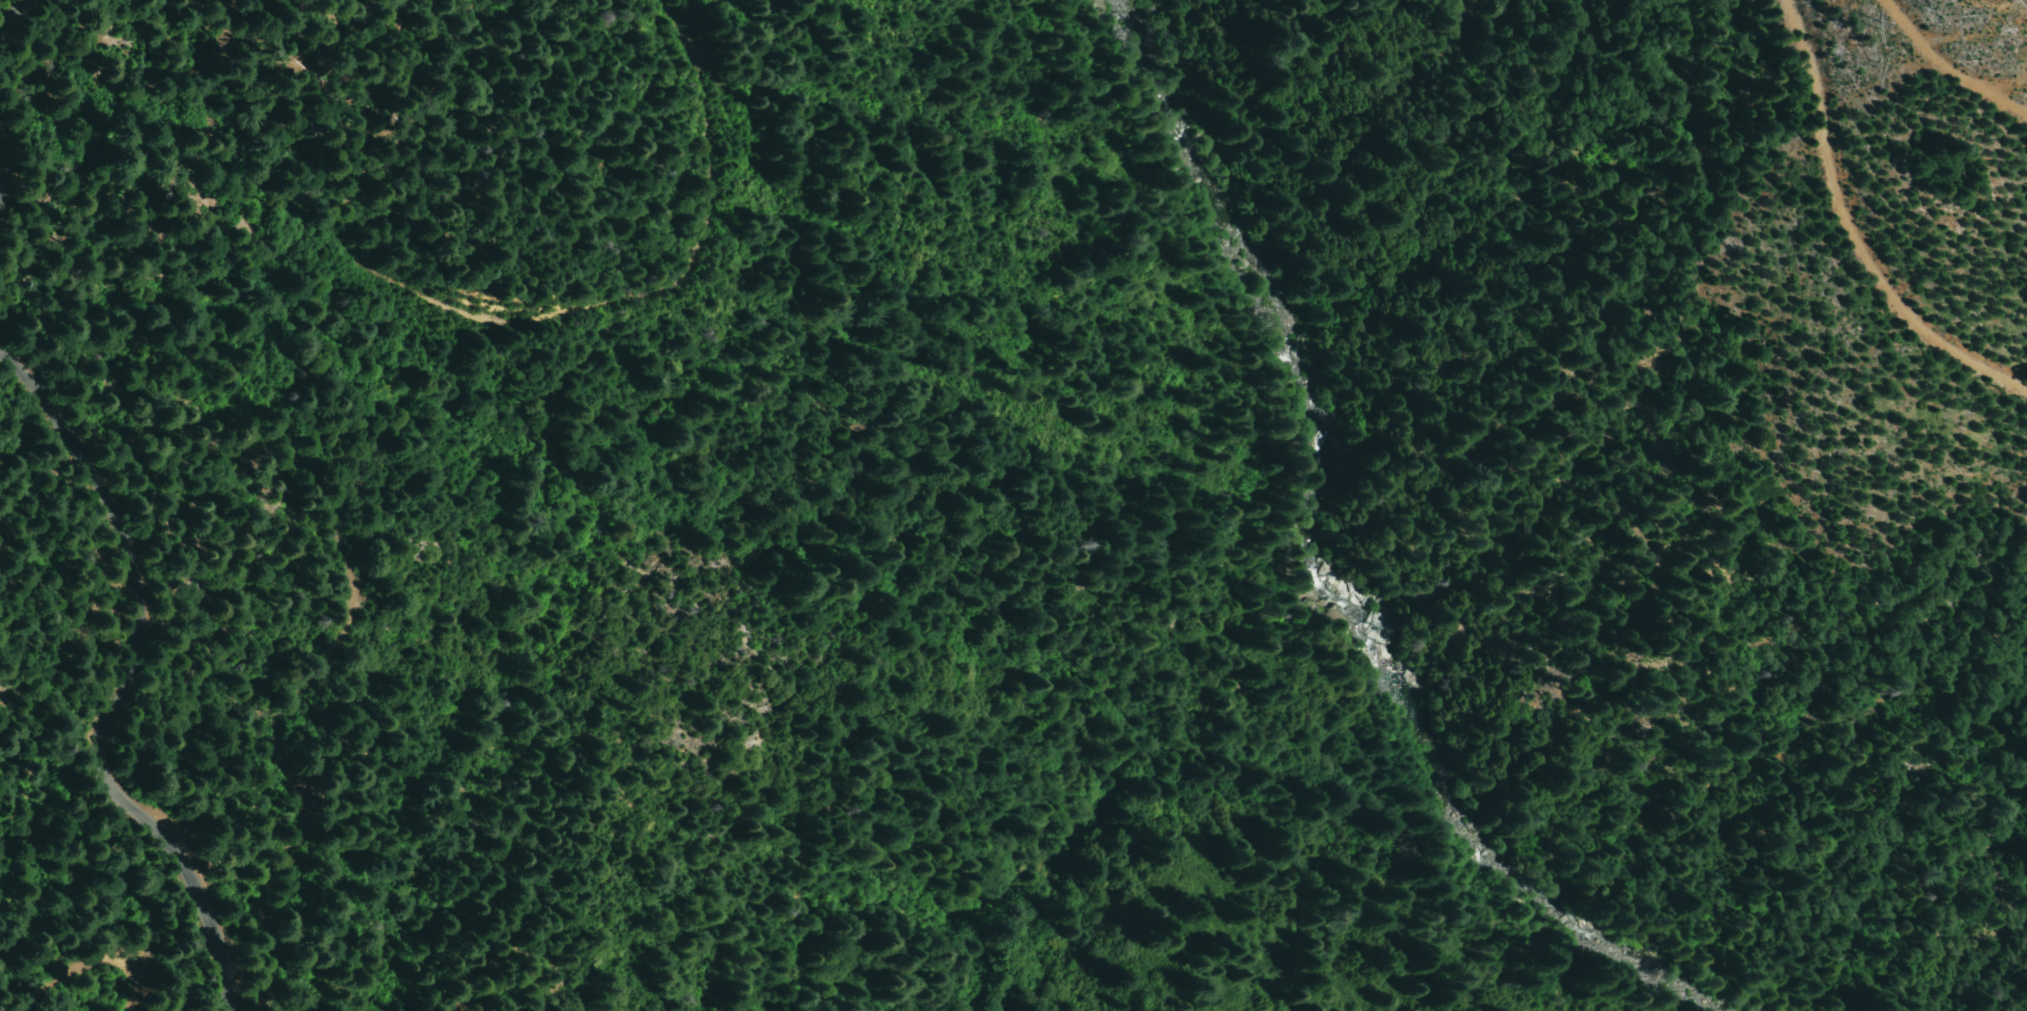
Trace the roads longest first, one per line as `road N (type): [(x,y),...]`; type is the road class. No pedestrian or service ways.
road 1 (tertiary): [(230,1010),(230,987),(191,880),(101,779),(102,737),(137,642),(136,608),(112,523),(0,364)]

